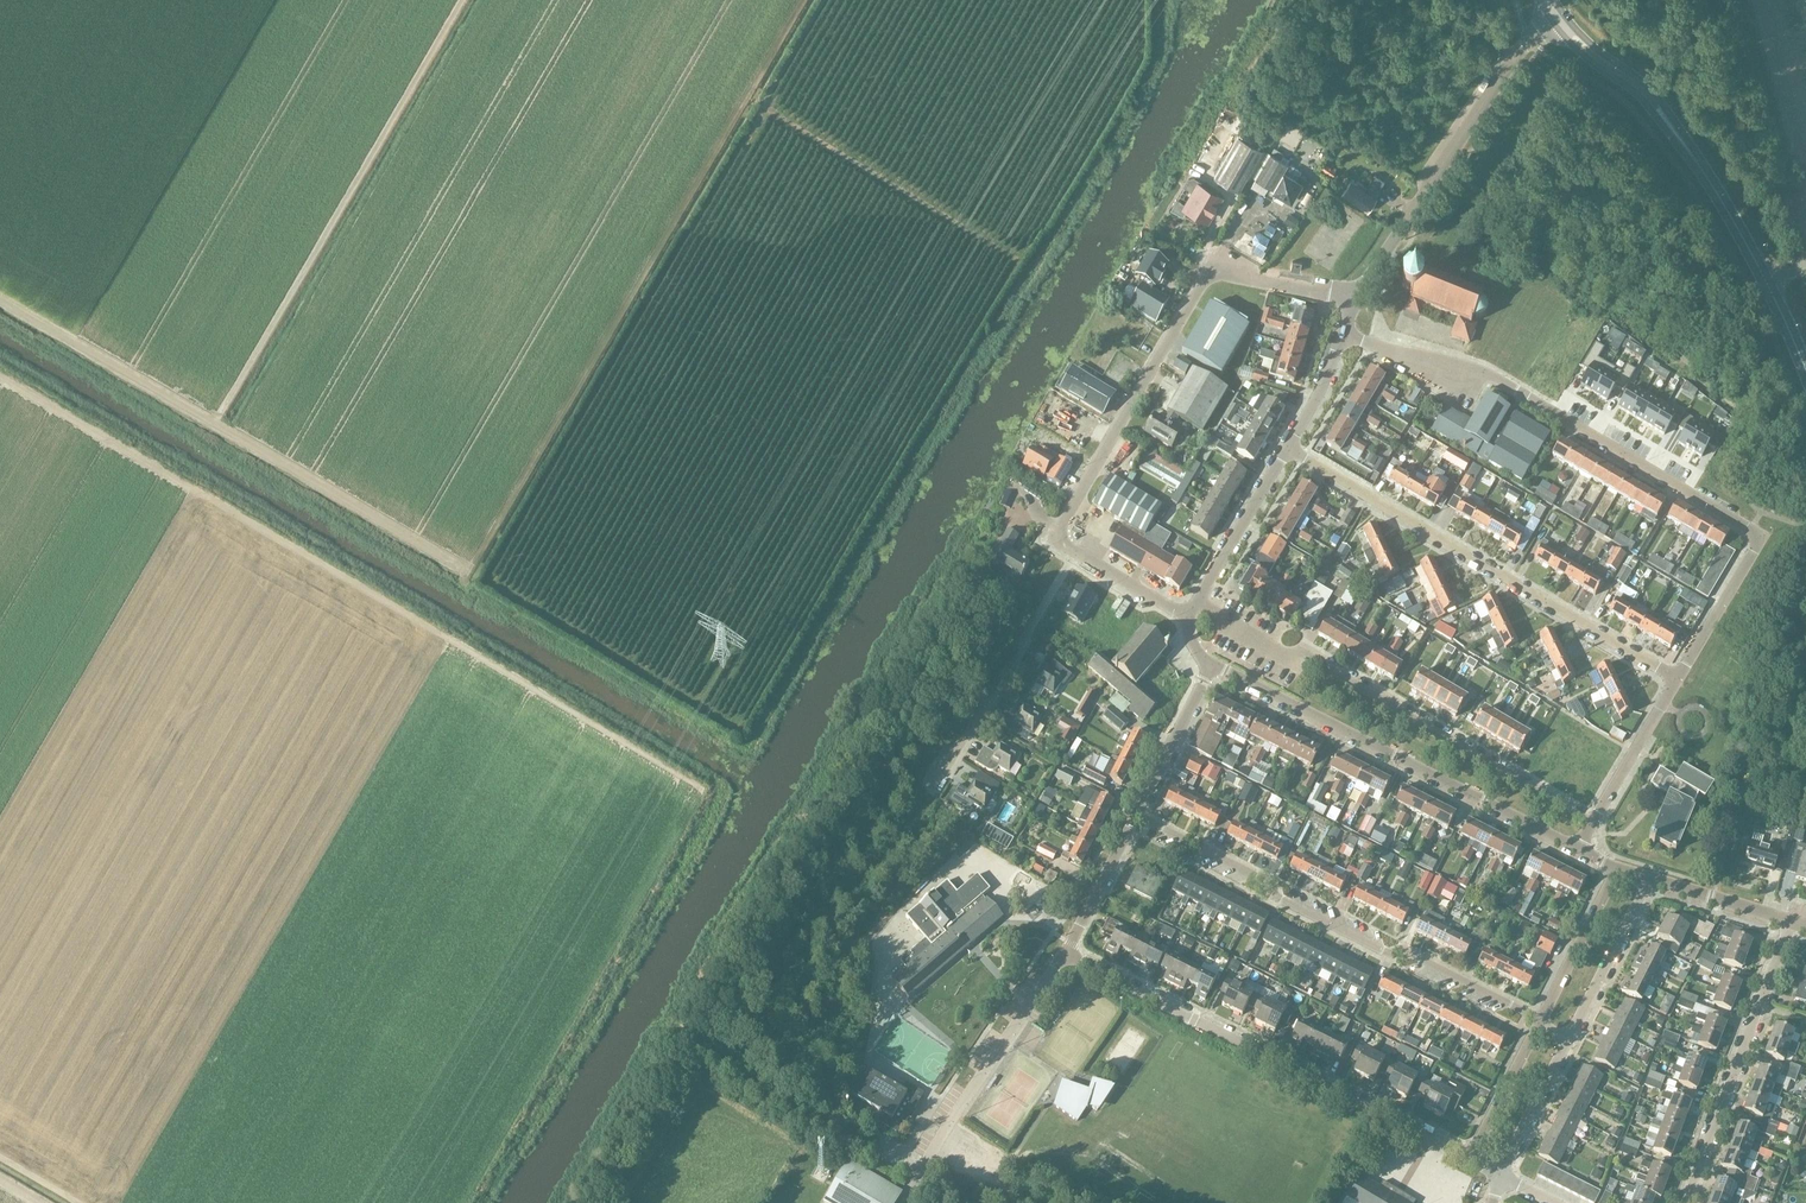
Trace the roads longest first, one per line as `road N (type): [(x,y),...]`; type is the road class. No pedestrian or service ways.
road 1 (residential): [(1677,679),(1762,536),(1490,375),(1342,334)]
road 2 (residential): [(1076,551),(1053,537),(1207,270),(1357,296)]
road 3 (residential): [(1540,1020),(1278,898),(1263,879),(1135,815)]
road 4 (residential): [(1469,1159),(1064,954)]
road 5 (residential): [(1677,679),(1288,448)]
road 6 (residential): [(1578,849),(1212,663)]
road 7 (residential): [(1592,823),(1301,651),(1287,659)]
road 8 (residential): [(1357,296),(1525,43),(1551,21)]
road 9 (residential): [(1685,1202),(1790,920)]
road 10 (residential): [(933,796),(1076,551)]
road 11 (residential): [(918,1177),(1064,954)]
road 12 (secondary): [(1805,371),(1754,258),(1698,165)]
road 13 (secondary): [(1551,21),(1635,93),(1698,165)]
road 14 (secondary): [(1698,165),(1648,86),(1562,13)]
road 15 (residential): [(1568,1039),(1649,878)]
road 16 (residential): [(1196,602),(1288,448)]
road 17 (residential): [(1540,1020),(1617,868)]
road 18 (residential): [(1135,815),(1212,663)]
road 19 (residential): [(1592,823),(1677,679)]
road 20 (residential): [(1064,954),(1135,815)]
road 21 (residential): [(1500,1176),(1568,1039)]
road 22 (residential): [(1469,1159),(1538,1024)]
road 23 (residential): [(1649,878),(1790,920)]
road 24 (residential): [(1187,617),(1076,551)]
road 25 (residential): [(1288,448),(1342,334)]

